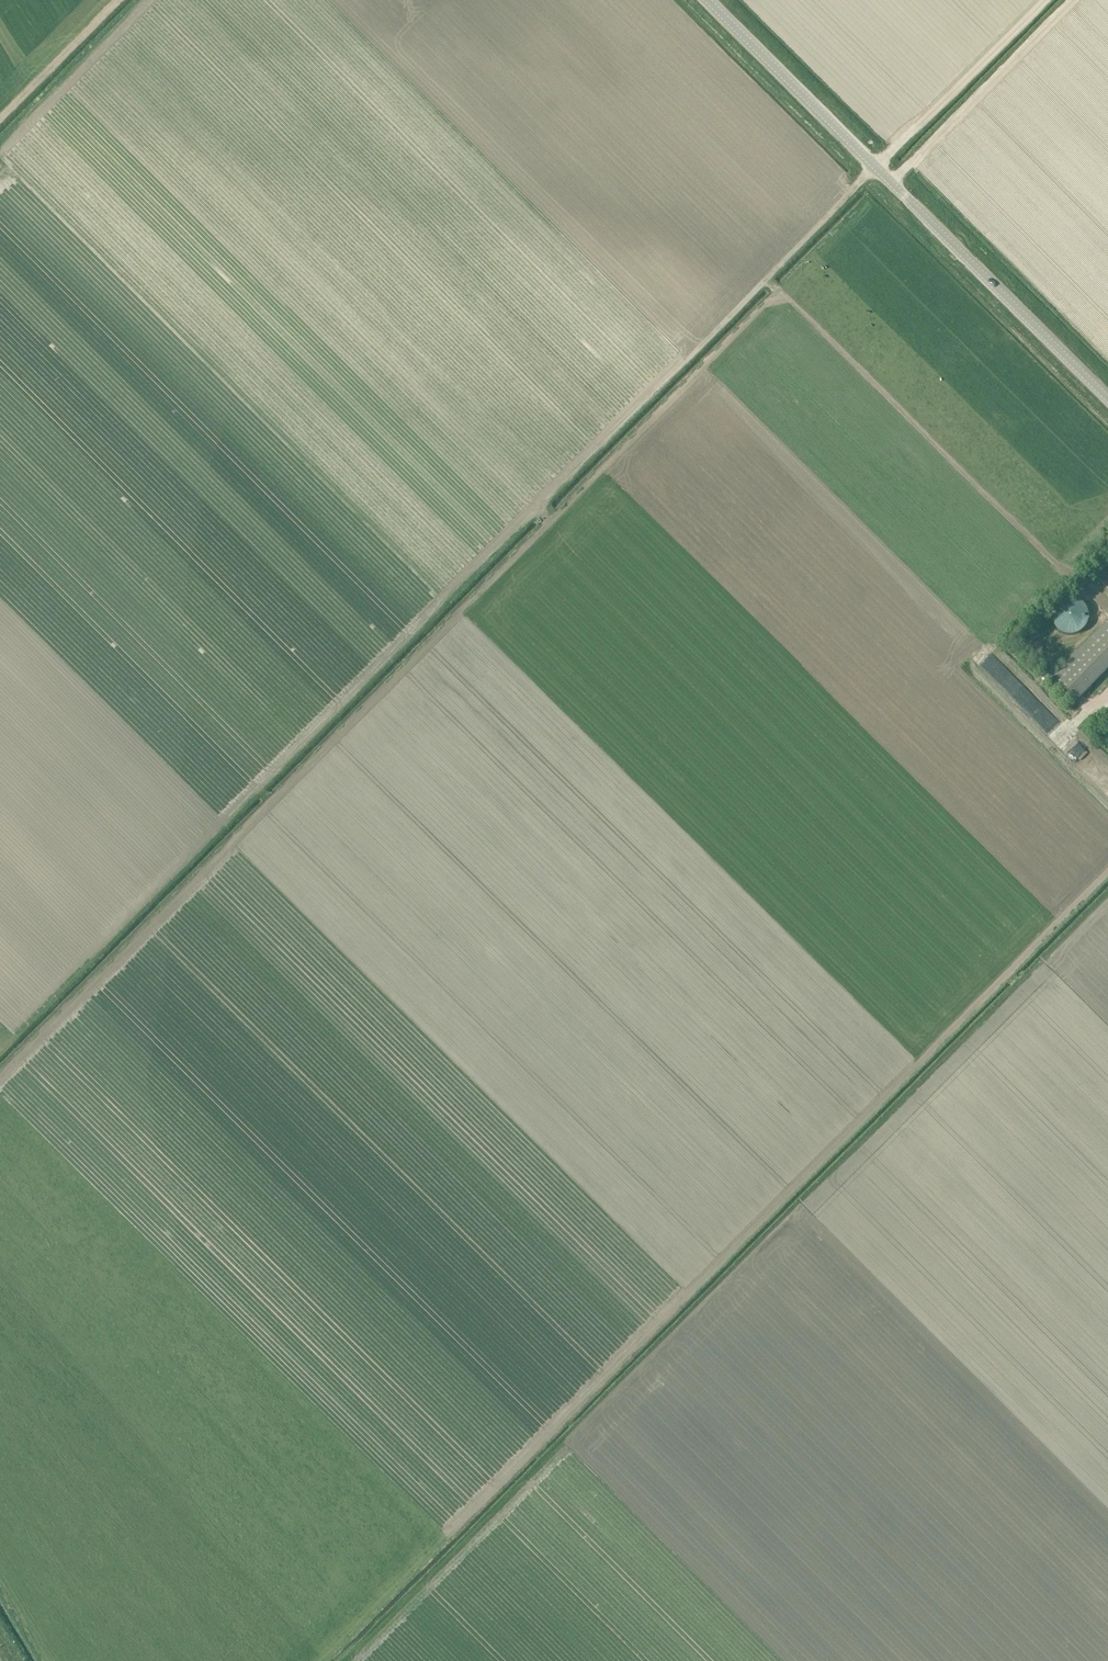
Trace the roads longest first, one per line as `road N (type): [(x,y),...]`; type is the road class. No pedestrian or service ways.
road 1 (tertiary): [(1107,399),(707,0)]
road 2 (track): [(118,0),(0,117)]

